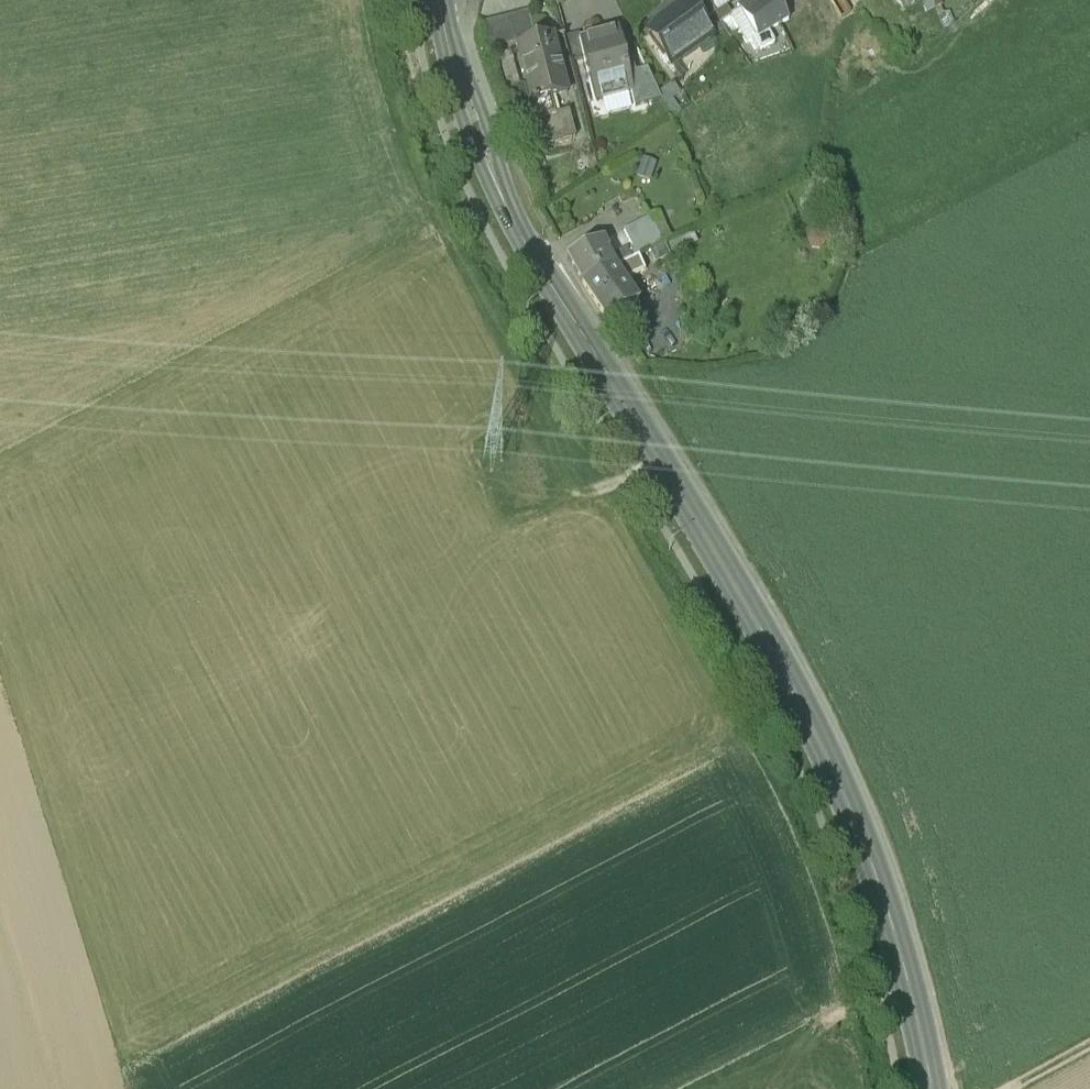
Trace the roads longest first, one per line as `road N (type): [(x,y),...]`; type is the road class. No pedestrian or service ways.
road 1 (secondary): [(930,1088),(863,836),(784,669),(500,188),(445,0)]

